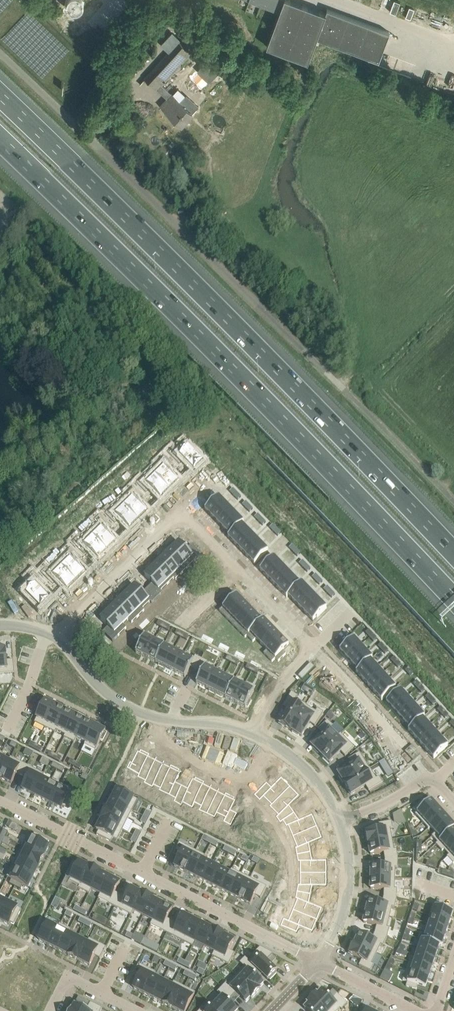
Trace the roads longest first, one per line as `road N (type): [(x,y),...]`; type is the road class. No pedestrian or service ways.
road 1 (motorway): [(0,139),(276,407),(453,597)]
road 2 (motorway): [(453,551),(295,384),(0,97)]
road 3 (unclassified): [(453,505),(0,55)]
road 4 (residential): [(318,962),(0,799)]
road 5 (residential): [(177,507),(313,646),(273,689),(254,733)]
road 6 (tertiary): [(254,733),(131,707),(53,634)]
road 7 (residential): [(53,634),(177,507)]
road 8 (tertiary): [(318,962),(345,897),(341,823)]
road 9 (residential): [(453,800),(432,775),(394,802),(341,823)]
road 10 (tertiary): [(341,823),(301,764),(254,733)]

